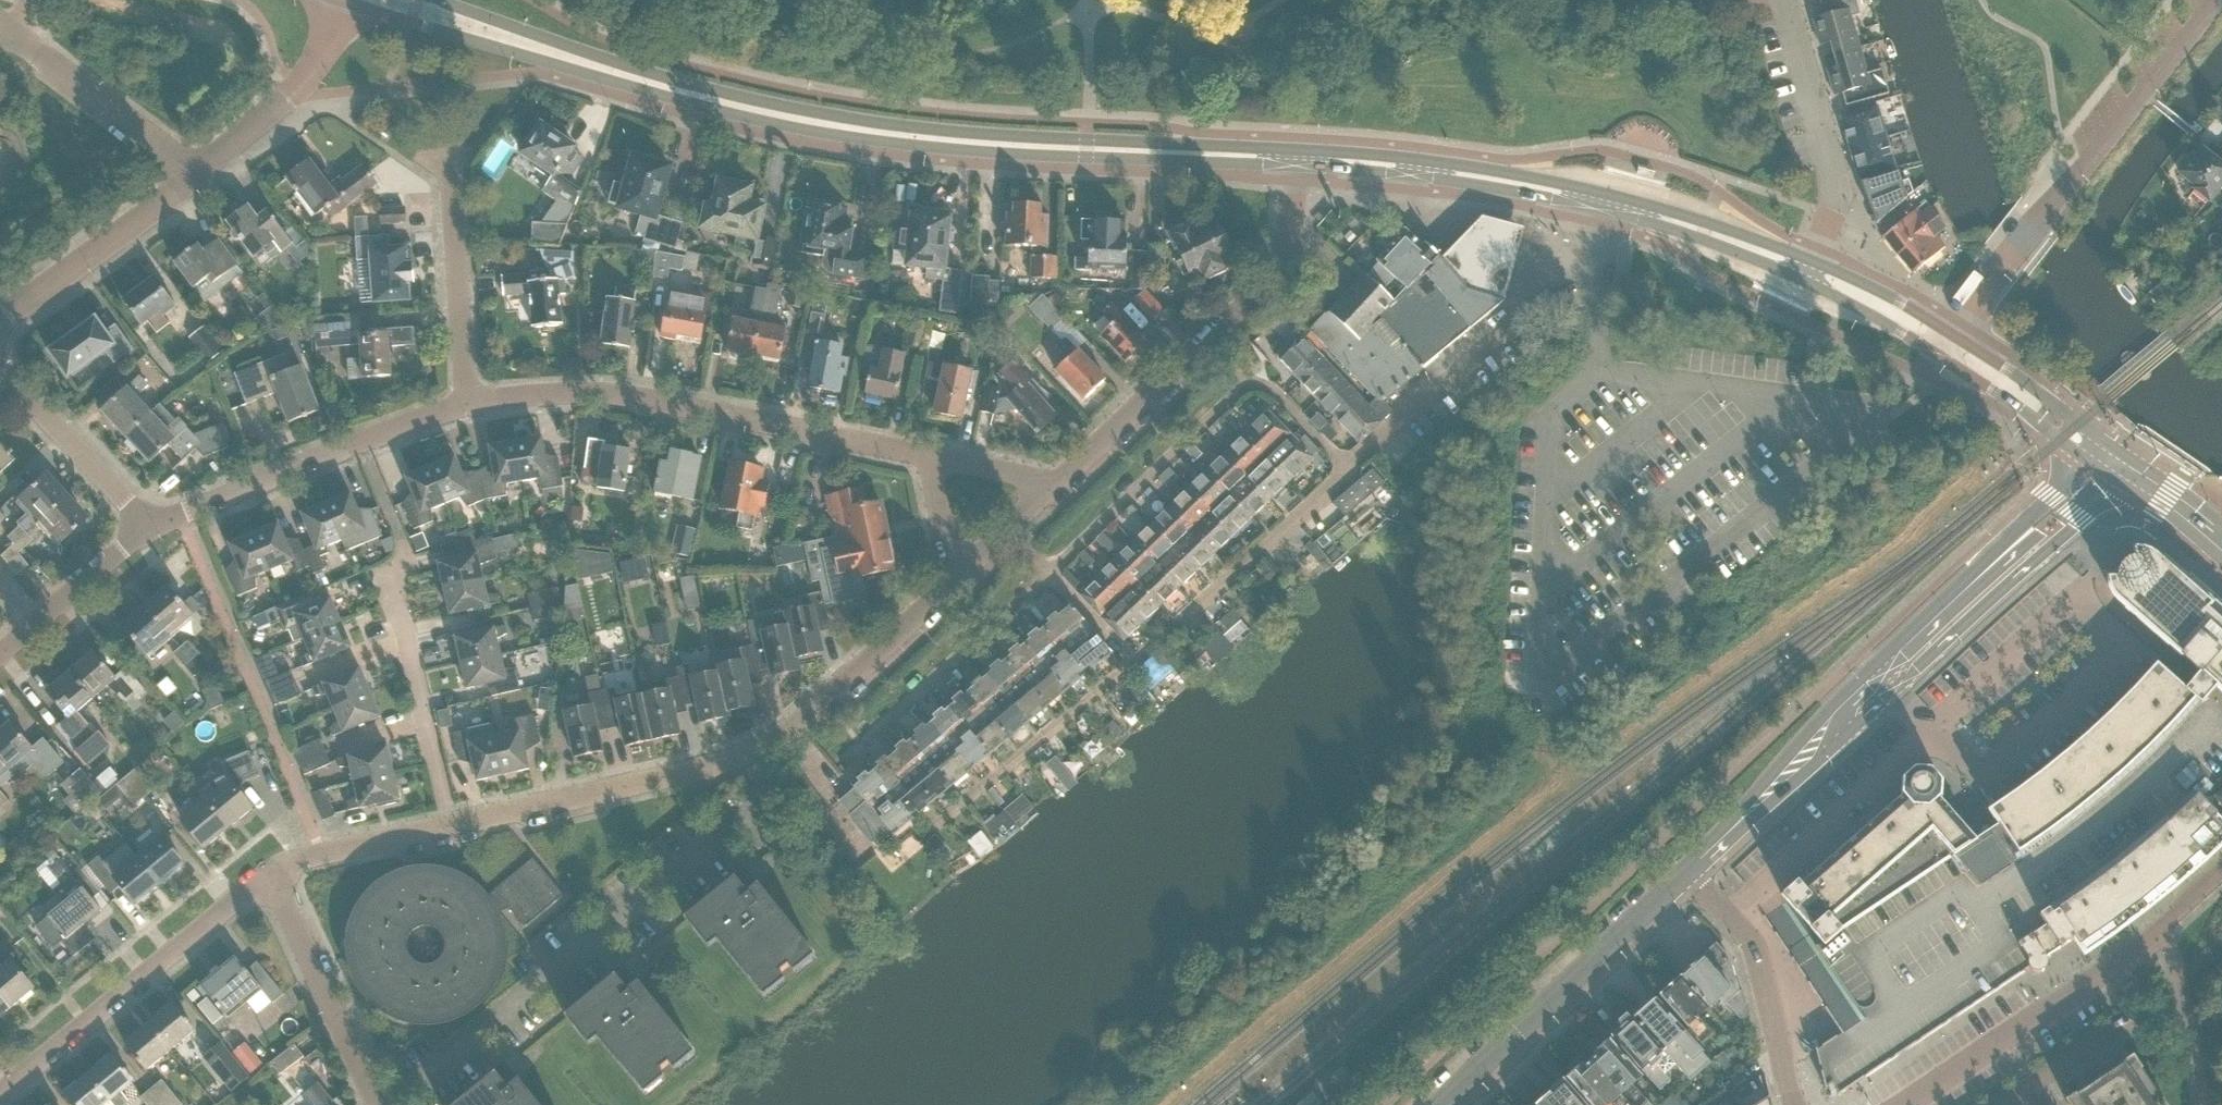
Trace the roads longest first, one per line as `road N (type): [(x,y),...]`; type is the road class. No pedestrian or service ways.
road 1 (secondary): [(344,2),(734,113),(853,137),(1037,155),(1293,165)]
road 2 (secondary): [(1293,148),(982,134),(855,119),(678,80),(436,0)]
road 3 (secondary): [(1714,844),(1817,760),(1855,712),(2123,469)]
road 4 (secondary): [(2087,462),(1824,711),(1714,844)]
road 5 (residential): [(749,759),(747,823),(390,1104)]
road 6 (residential): [(463,401),(585,394),(941,460)]
road 7 (unclassified): [(1947,330),(2214,0)]
road 8 (residential): [(1346,467),(1526,317),(1608,211)]
road 9 (unclassified): [(0,1095),(269,873)]
road 10 (residential): [(146,523),(463,401)]
road 11 (secondary): [(1440,1104),(1682,874)]
road 12 (secondary): [(1613,195),(1420,159),(1293,148)]
road 13 (secondary): [(1293,165),(1419,175),(1608,211)]
road 14 (residential): [(1904,1104),(2162,926)]
road 15 (unclassified): [(450,823),(749,759)]
road 16 (residential): [(1131,660),(1337,486),(1346,467)]
road 17 (residential): [(450,823),(402,623),(383,574),(405,566)]
road 18 (unclassified): [(749,759),(796,734),(957,579)]
road 19 (residential): [(1049,575),(1247,382)]
road 20 (residential): [(846,762),(1049,575)]
road 21 (residential): [(925,835),(1131,660)]
road 22 (residential): [(1809,259),(1832,183),(1782,0)]
road 23 (residential): [(1793,1104),(1753,945),(1682,874)]
road 24 (residential): [(376,1104),(269,873)]
road 25 (unclassified): [(0,323),(194,179)]
road 26 (residential): [(194,179),(10,32)]
road 27 (unclassified): [(194,179),(309,71),(344,2)]
road 28 (residential): [(463,401),(443,169)]
road 29 (unclassified): [(1045,492),(1209,340)]
road 30 (residential): [(146,523),(0,371)]
road 31 (secondary): [(1809,259),(1613,195)]
road 32 (secondary): [(1608,211),(1801,280)]
road 33 (unclassified): [(1209,340),(1286,255),(1293,165)]
road 34 (secondary): [(2106,443),(1947,330)]
road 35 (secondary): [(1931,350),(2087,462)]
road 36 (residential): [(0,646),(146,523)]
road 37 (unclassified): [(269,873),(320,851),(450,823)]
road 38 (secondary): [(1947,330),(1809,259)]
road 39 (secondary): [(1801,280),(1931,350)]
road 40 (residential): [(1346,467),(1274,391),(1247,382)]
road 41 (secondary): [(2123,469),(2221,541)]

